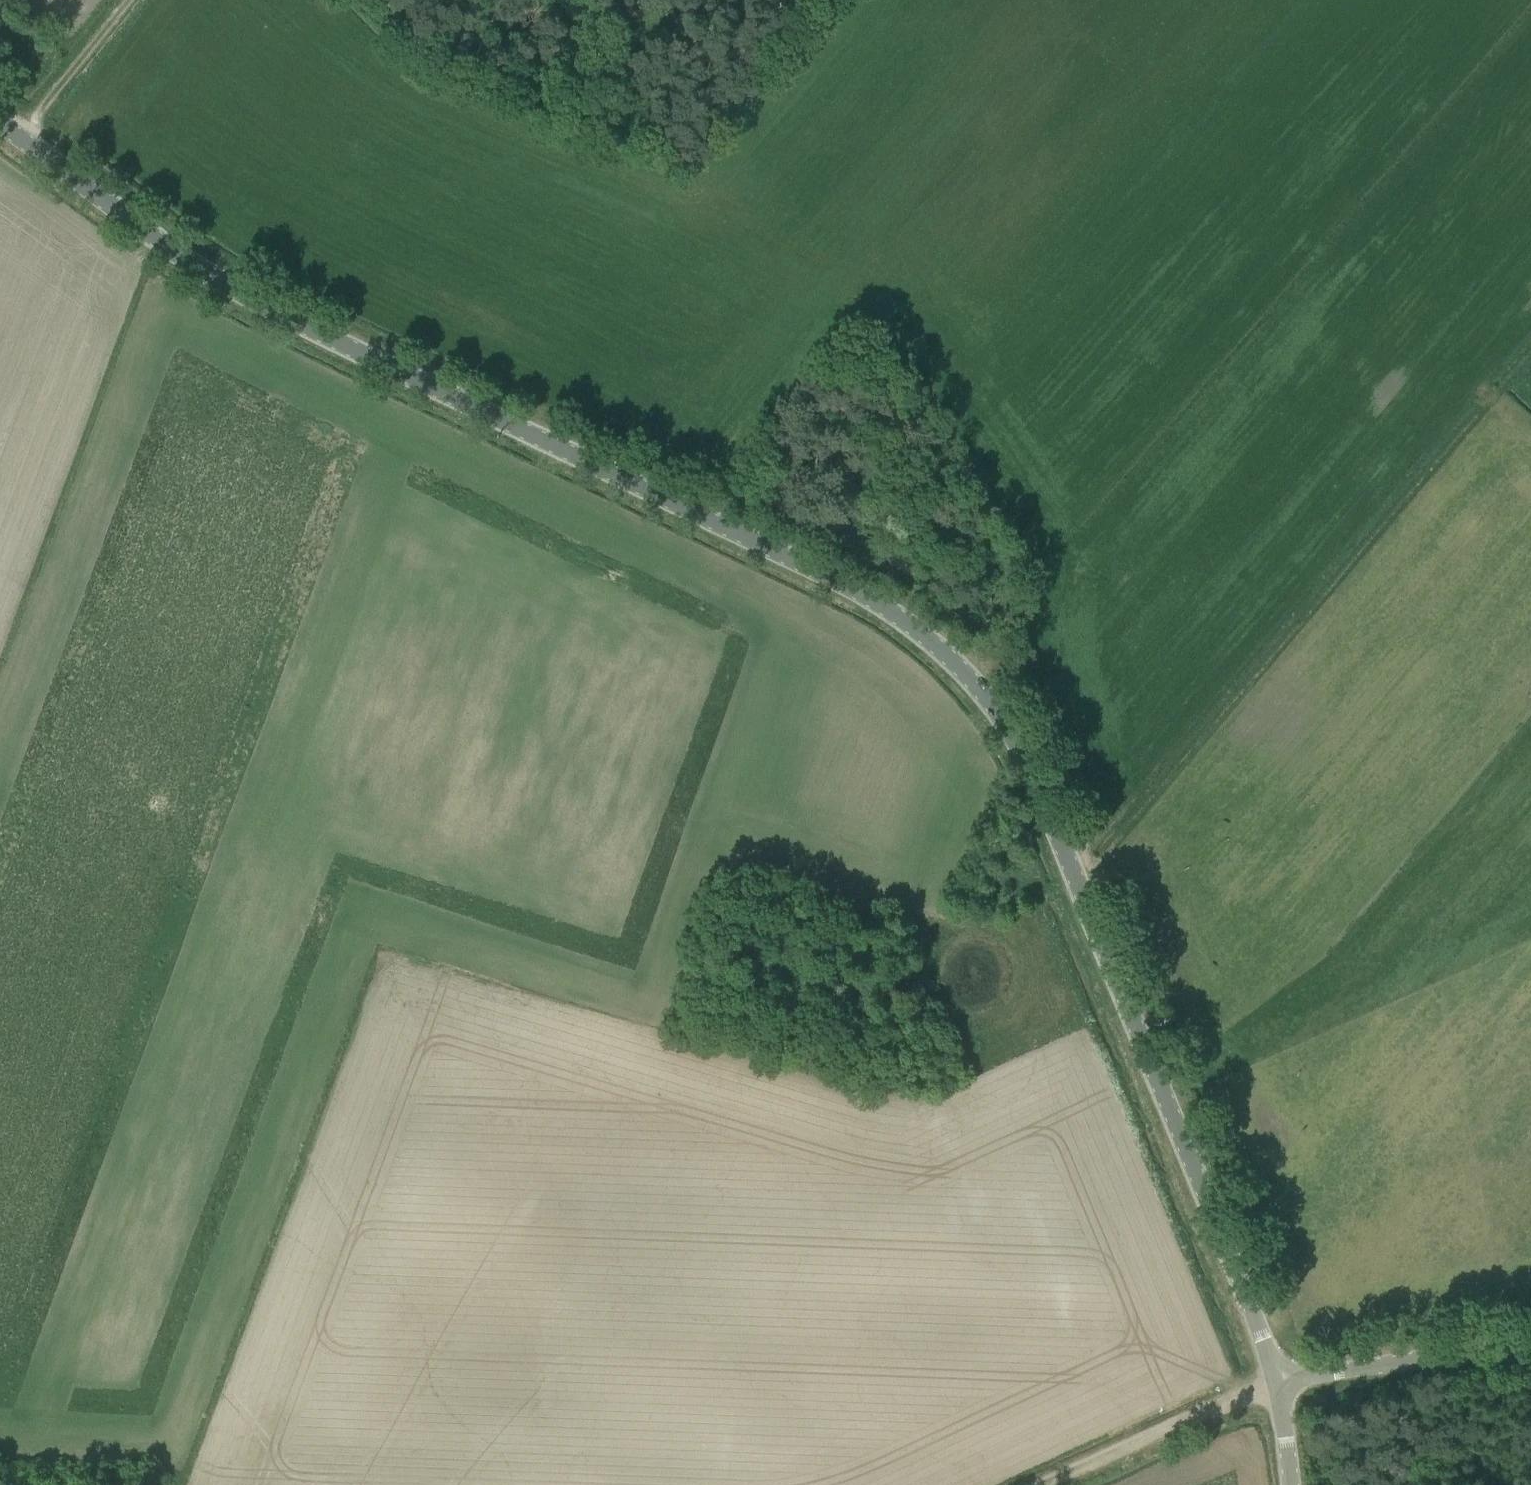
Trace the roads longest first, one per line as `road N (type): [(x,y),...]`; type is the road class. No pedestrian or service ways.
road 1 (unclassified): [(1277,1383),(1033,778),(958,658),(597,465),(341,349),(196,268),(0,126)]
road 2 (unclassified): [(1277,1383),(1530,1337)]
road 3 (track): [(1046,1484),(1277,1383)]

